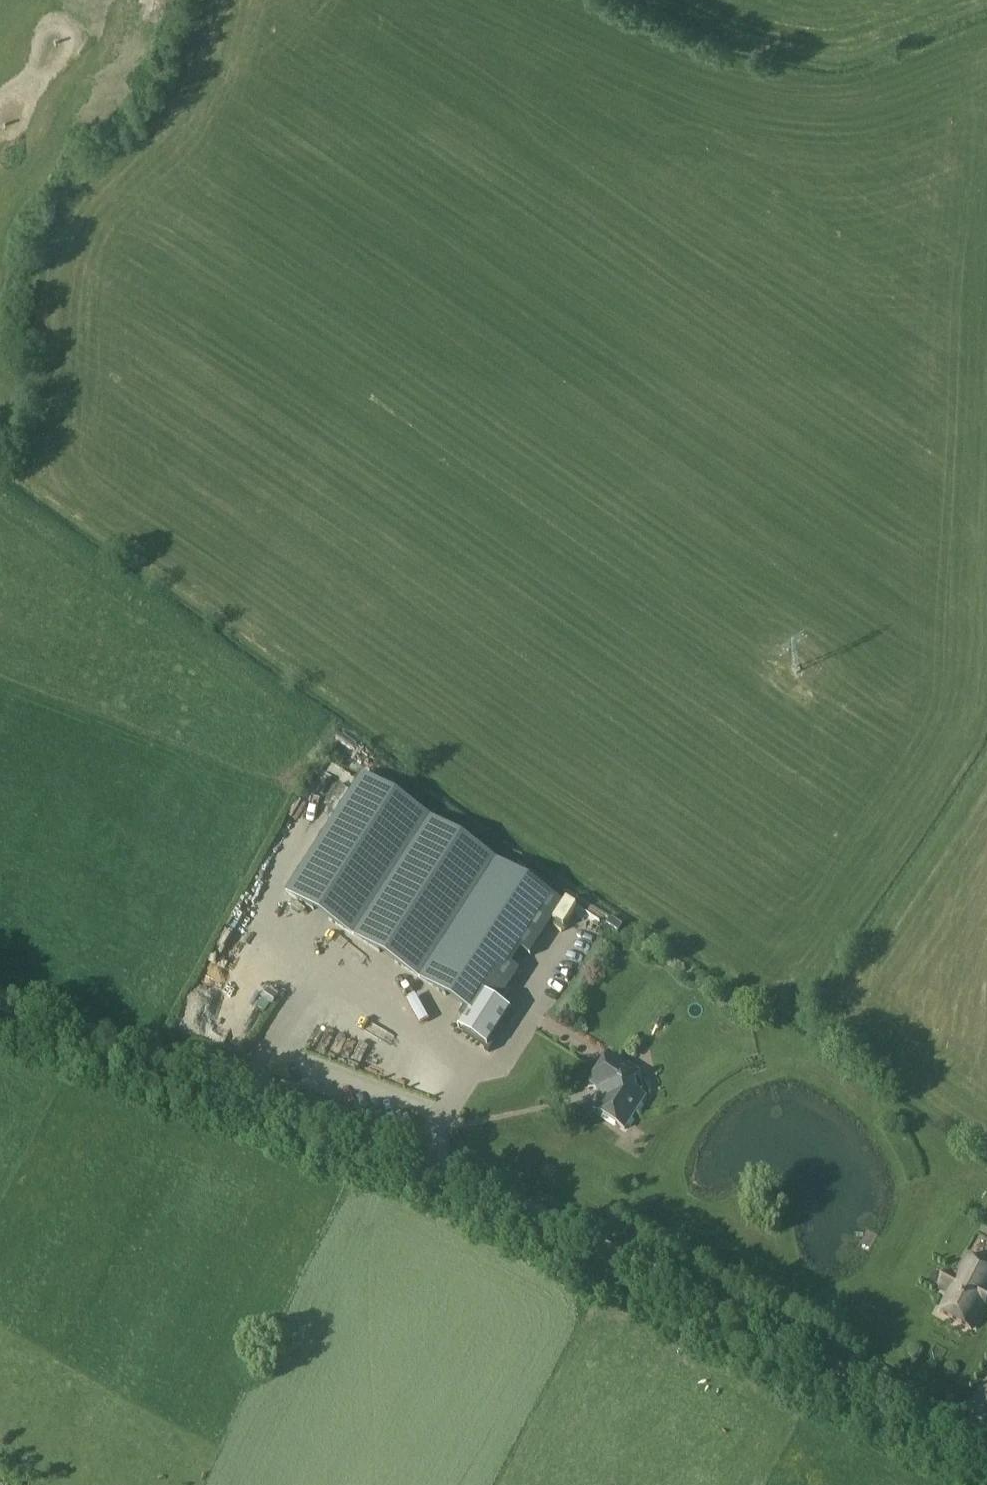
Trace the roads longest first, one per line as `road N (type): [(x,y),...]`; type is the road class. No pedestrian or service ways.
road 1 (tertiary): [(0,1001),(487,1184),(986,1451)]

